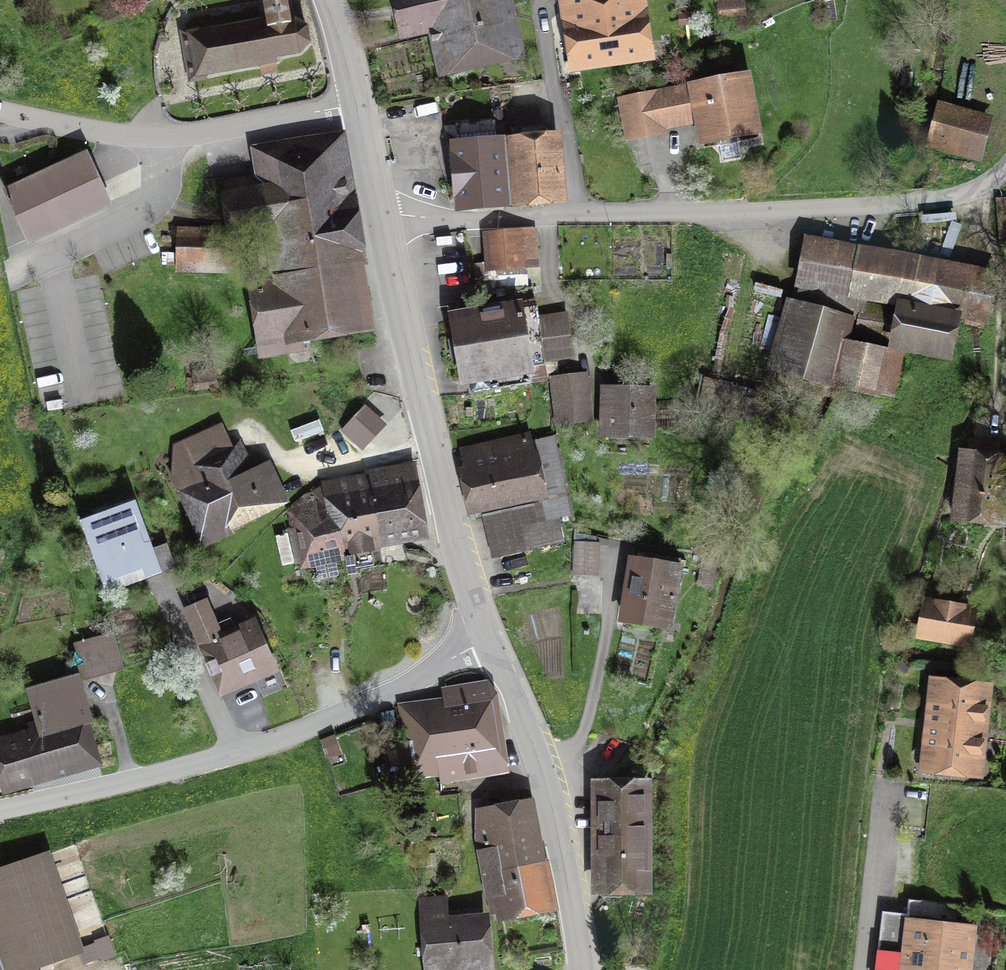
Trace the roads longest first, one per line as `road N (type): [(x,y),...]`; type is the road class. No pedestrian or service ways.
road 1 (residential): [(380,215),(477,220),(945,203)]
road 2 (unclassified): [(488,637),(394,692),(277,739),(0,810)]
road 3 (secondary): [(488,637),(453,529),(380,215)]
road 4 (unclassified): [(0,111),(96,132),(181,136),(355,105)]
road 5 (secondary): [(583,969),(543,776),(488,637)]
road 6 (residential): [(883,783),(864,969)]

